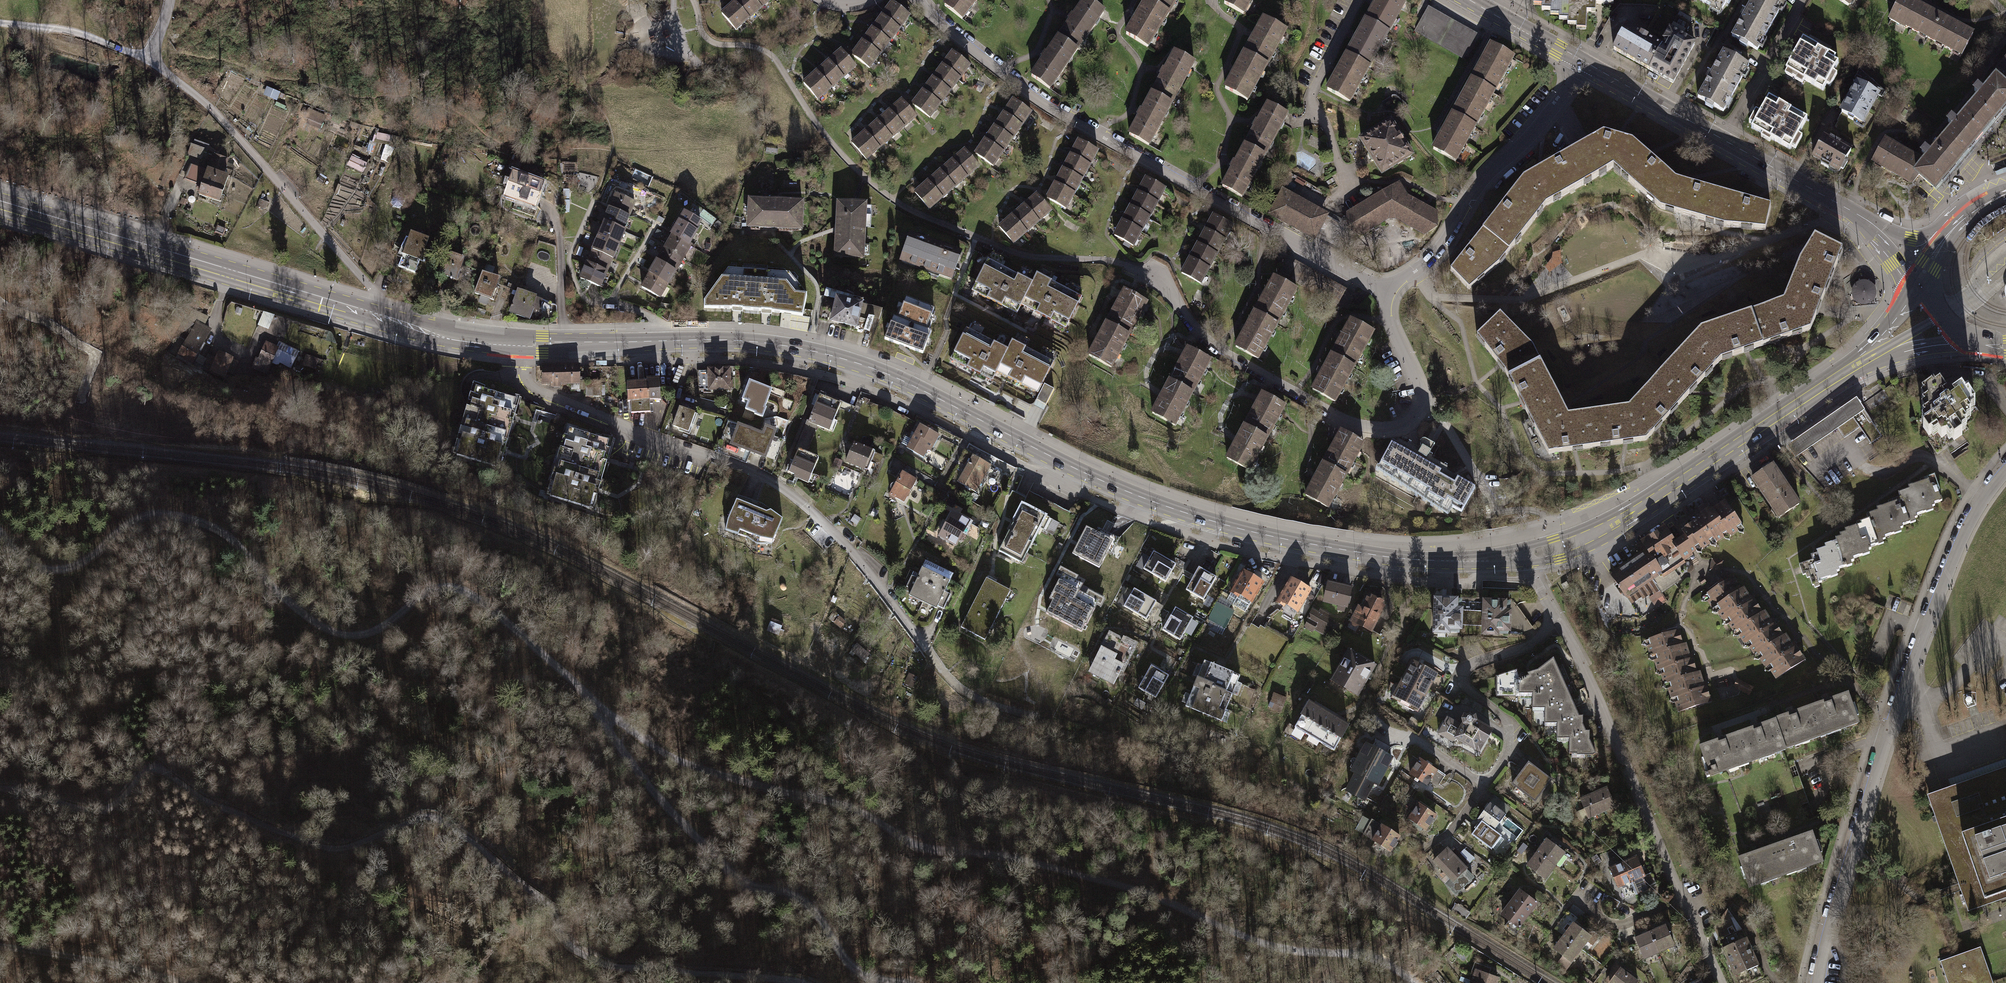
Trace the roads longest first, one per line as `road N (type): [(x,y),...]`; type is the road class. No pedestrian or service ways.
road 1 (secondary): [(1522,556),(1392,558),(1230,526),(1081,471),(895,377),(800,348),(724,340),(521,344)]
road 2 (track): [(0,788),(103,810),(157,767),(203,799),(334,850),(436,818),(547,901),(566,940),(592,960),(806,982)]
road 3 (track): [(601,705),(688,763),(838,802),(910,843),(1010,857),(1138,890),(1252,940),(1360,956),(1412,982)]
road 4 (track): [(0,532),(27,561),(58,568),(87,561),(145,516),(189,518),(235,541),(277,593),(340,635),(371,633),(429,588),(448,584),(473,594),(601,705)]
road 5 (residential): [(1384,291),(1044,102),(918,0)]
road 6 (residential): [(2005,471),(1972,518),(1925,631),(1817,982)]
road 7 (residential): [(521,344),(524,376),(540,392),(778,485),(854,555),(929,655)]
road 8 (residential): [(1384,291),(1420,399),(1407,423),(1381,428),(1345,419),(1215,346),(1164,285),(1139,269)]
road 9 (track): [(601,705),(633,767),(736,880),(800,899),(827,925),(851,969),(902,982)]
road 10 (residential): [(169,0),(150,54),(157,65),(210,109),(372,288),(375,317)]
road 11 (secondary): [(1864,360),(1615,524),(1522,556)]
road 12 (residential): [(1558,621),(1720,982)]
road 13 (secondary): [(375,317),(0,205)]
road 14 (residential): [(1558,621),(1532,645),(1461,674),(1465,689),(1507,724),(1511,740),(1448,833),(1426,846)]
road 15 (tertiary): [(1585,64),(1876,229)]
road 16 (residential): [(1585,64),(1523,143),(1473,190),(1441,244),(1384,291)]
road 17 (track): [(184,55),(274,81),(334,83),(359,98),(428,99)]
road 18 (track): [(463,0),(440,17),(387,9),(324,22),(250,73)]
road 19 (track): [(0,948),(182,982)]
road 20 (track): [(150,54),(68,31),(0,25)]
road 21 (secondary): [(521,344),(375,317)]
road 22 (tertiary): [(1471,0),(1585,64)]
road 23 (tertiary): [(1990,196),(1916,238),(1876,229)]

